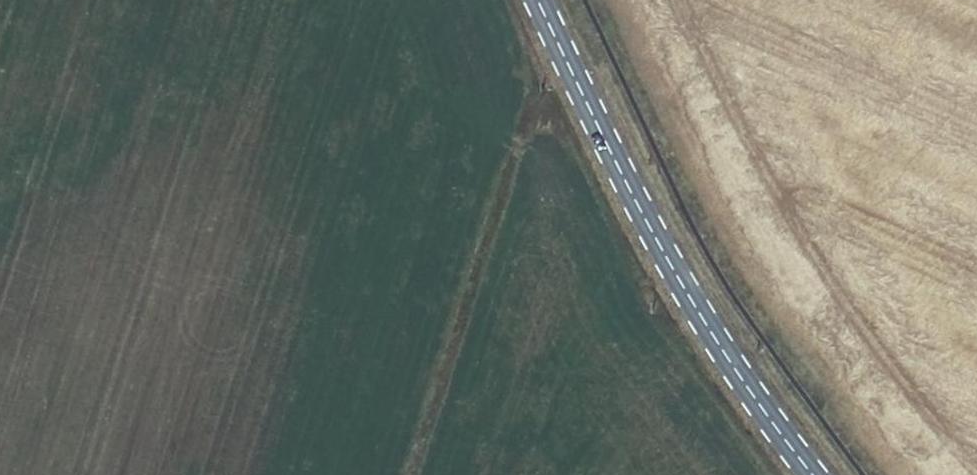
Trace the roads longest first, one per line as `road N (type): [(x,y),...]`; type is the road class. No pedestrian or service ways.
road 1 (secondary): [(538,0),(650,228),(758,403),(813,474)]

